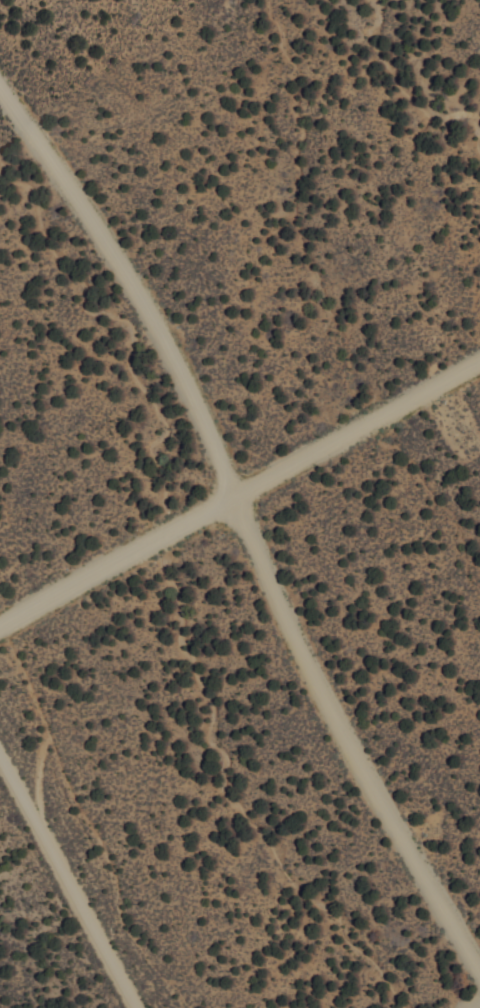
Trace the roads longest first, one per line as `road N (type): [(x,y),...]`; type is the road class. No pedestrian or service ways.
road 1 (residential): [(479,359),(0,621)]
road 2 (residential): [(233,496),(310,670),(479,978)]
road 3 (residential): [(0,86),(132,282),(233,496)]
road 4 (residential): [(0,761),(135,1007)]

